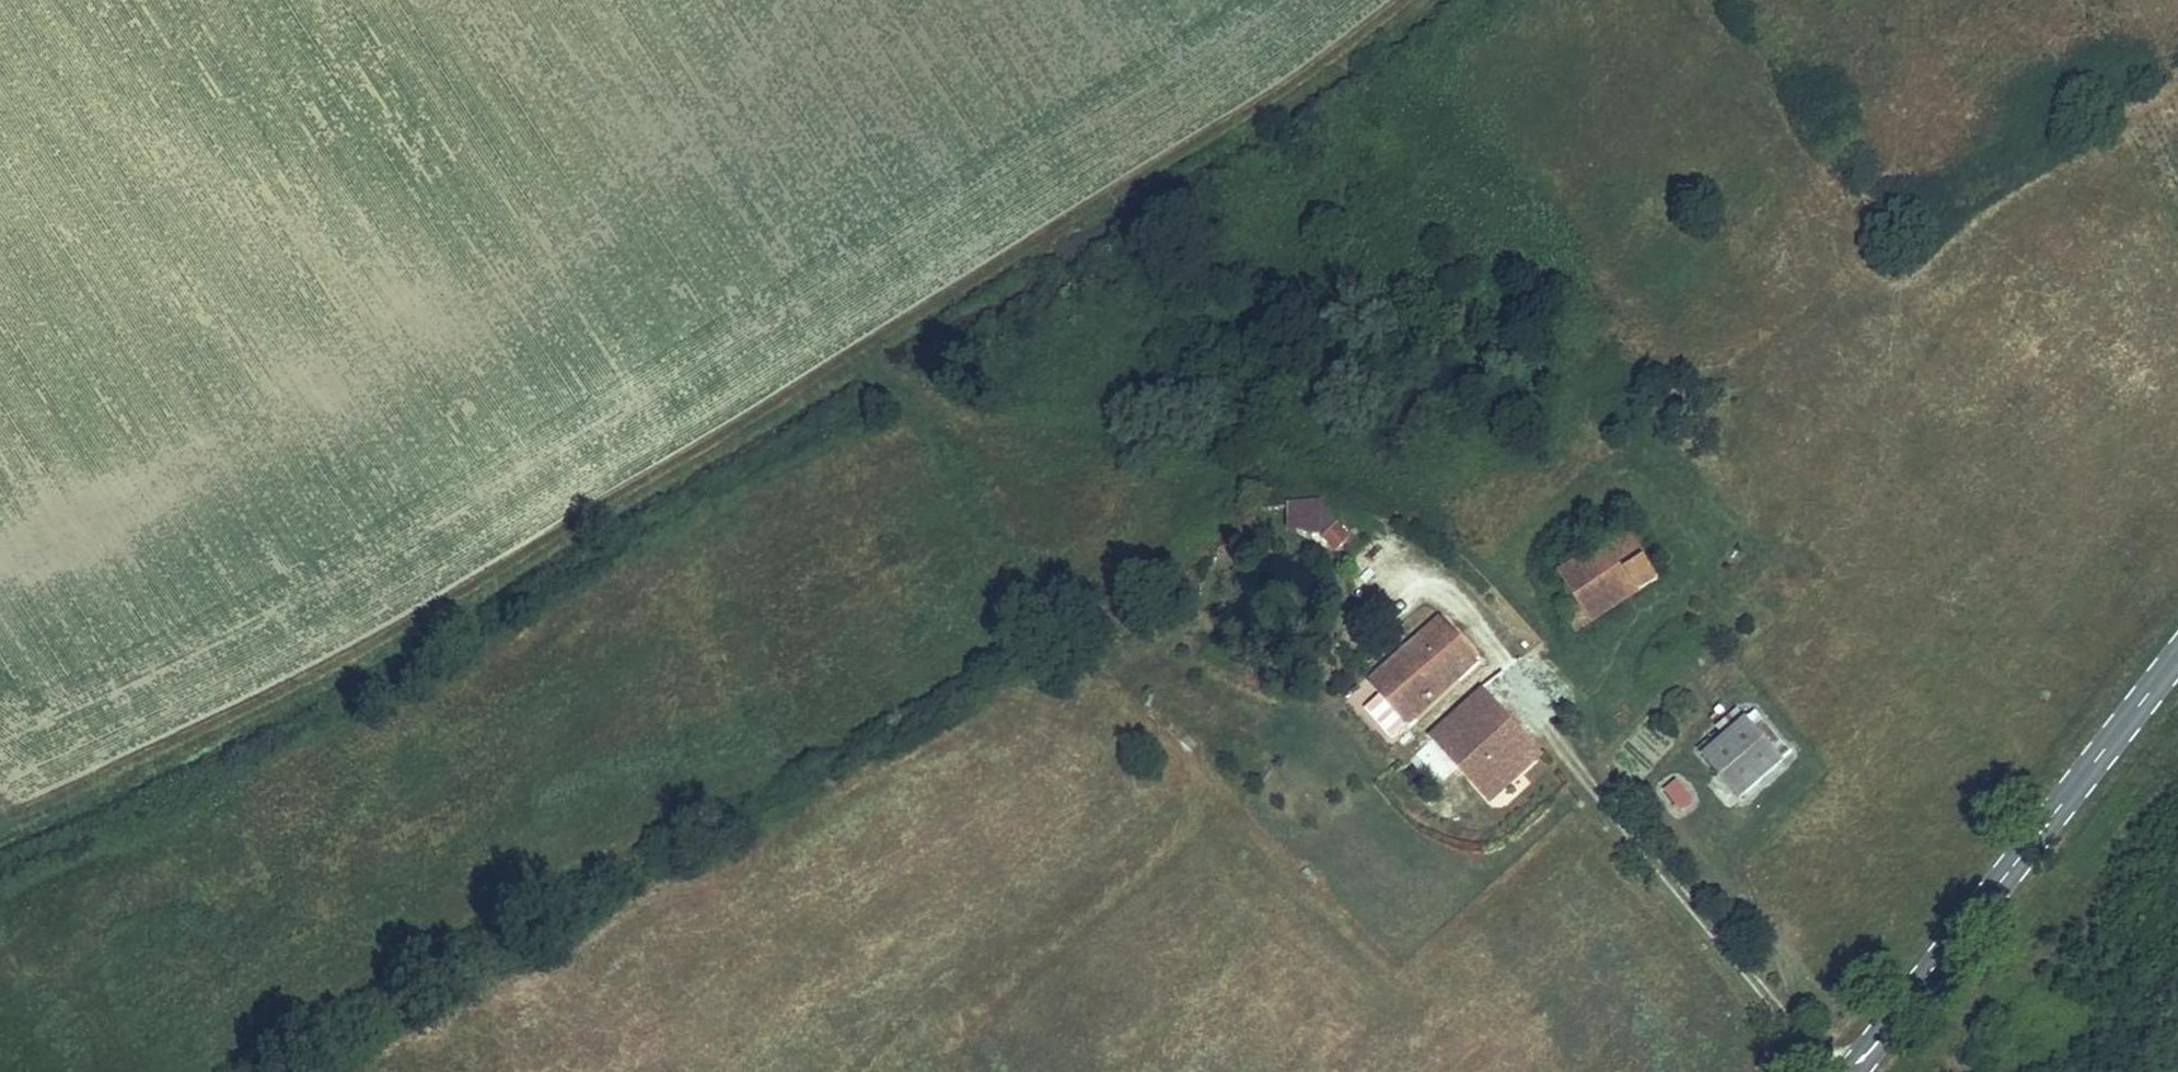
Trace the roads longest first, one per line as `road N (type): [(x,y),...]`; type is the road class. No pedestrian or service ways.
road 1 (secondary): [(2177,656),(1853,1071)]

